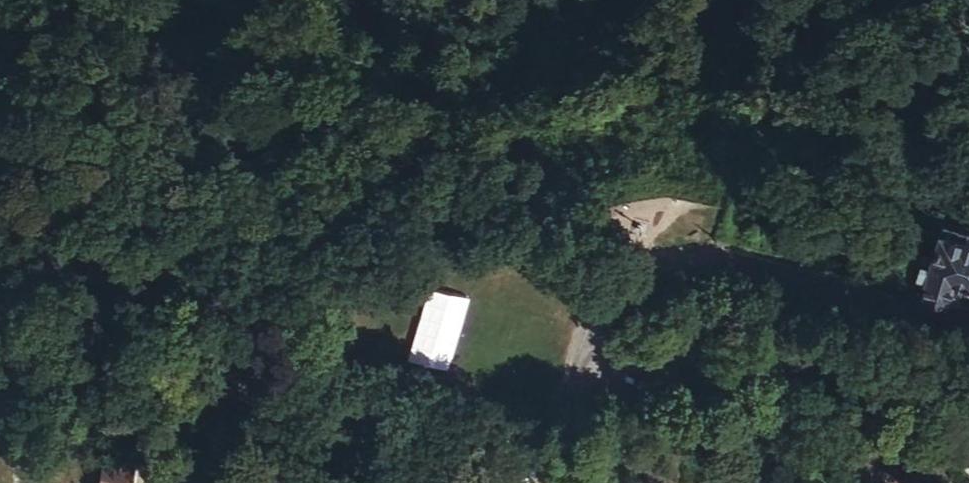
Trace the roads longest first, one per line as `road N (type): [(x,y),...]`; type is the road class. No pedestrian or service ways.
road 1 (residential): [(968,323),(714,255),(670,267),(631,284),(584,390),(551,449),(519,482)]
road 2 (track): [(898,482),(874,459),(759,418),(676,398),(584,390)]

